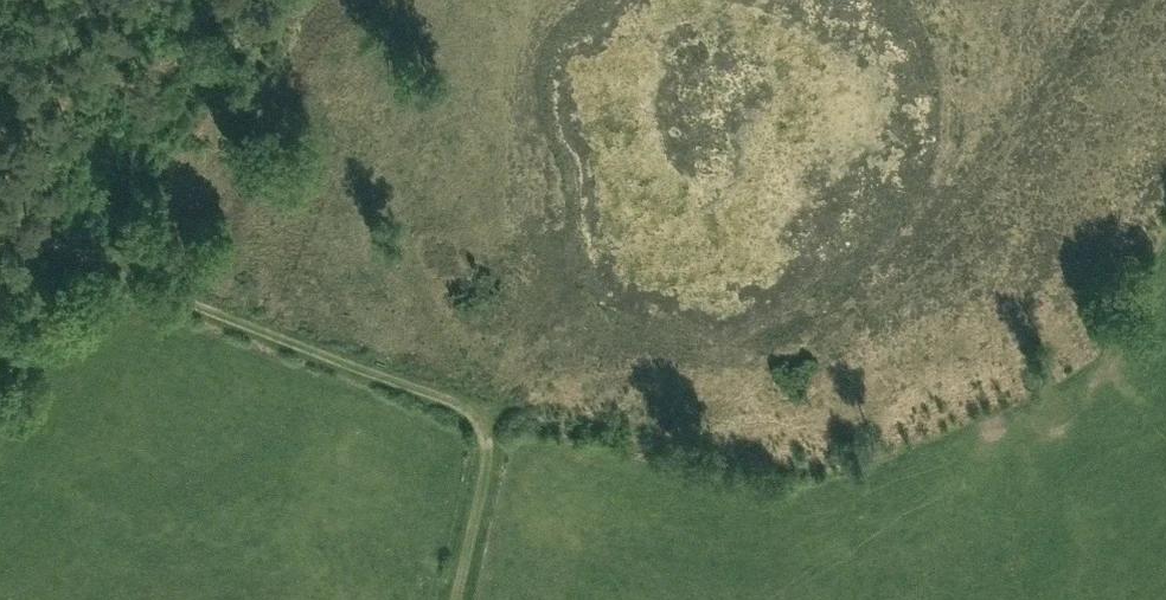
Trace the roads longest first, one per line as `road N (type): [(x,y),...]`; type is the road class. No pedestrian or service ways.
road 1 (track): [(0,212),(467,414),(485,430),(488,454),(458,599)]

